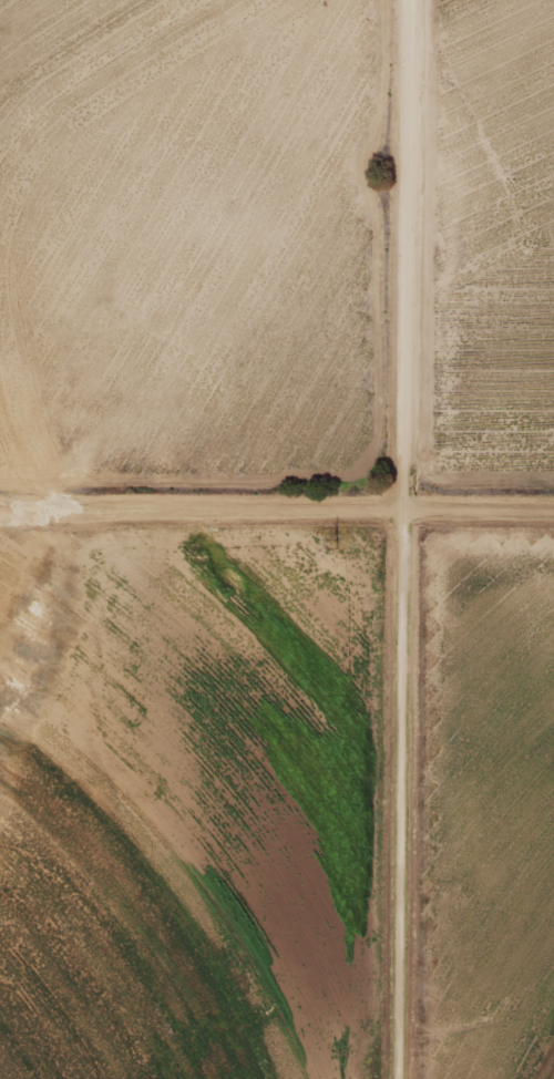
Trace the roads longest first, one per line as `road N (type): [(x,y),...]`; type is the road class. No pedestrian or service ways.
road 1 (residential): [(395,1078),(399,0)]
road 2 (residential): [(553,509),(0,505)]

